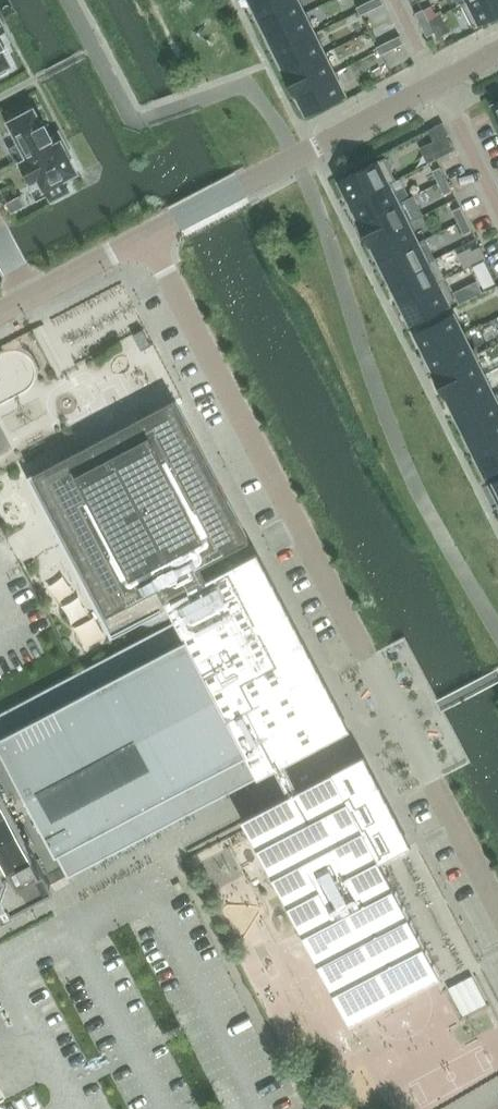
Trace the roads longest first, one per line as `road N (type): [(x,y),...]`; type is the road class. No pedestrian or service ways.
road 1 (unclassified): [(145,237),(497,906)]
road 2 (residential): [(174,222),(497,51)]
road 3 (unclassified): [(31,296),(145,237)]

